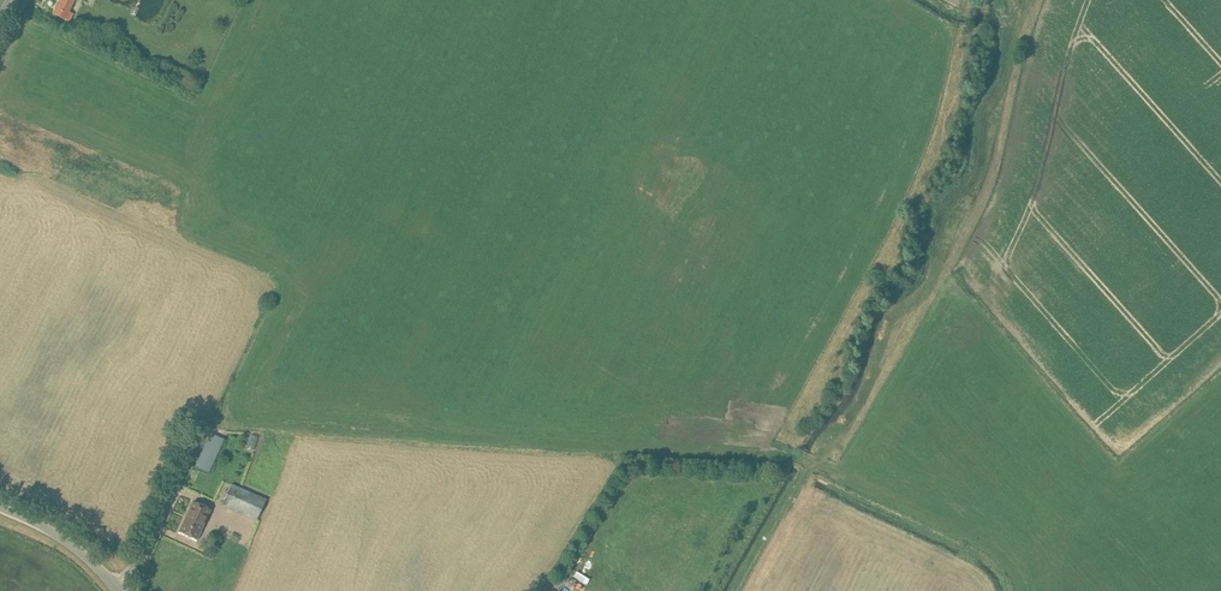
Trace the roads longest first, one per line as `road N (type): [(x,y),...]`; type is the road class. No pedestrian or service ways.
road 1 (unclassified): [(118,590),(69,541),(0,511)]

